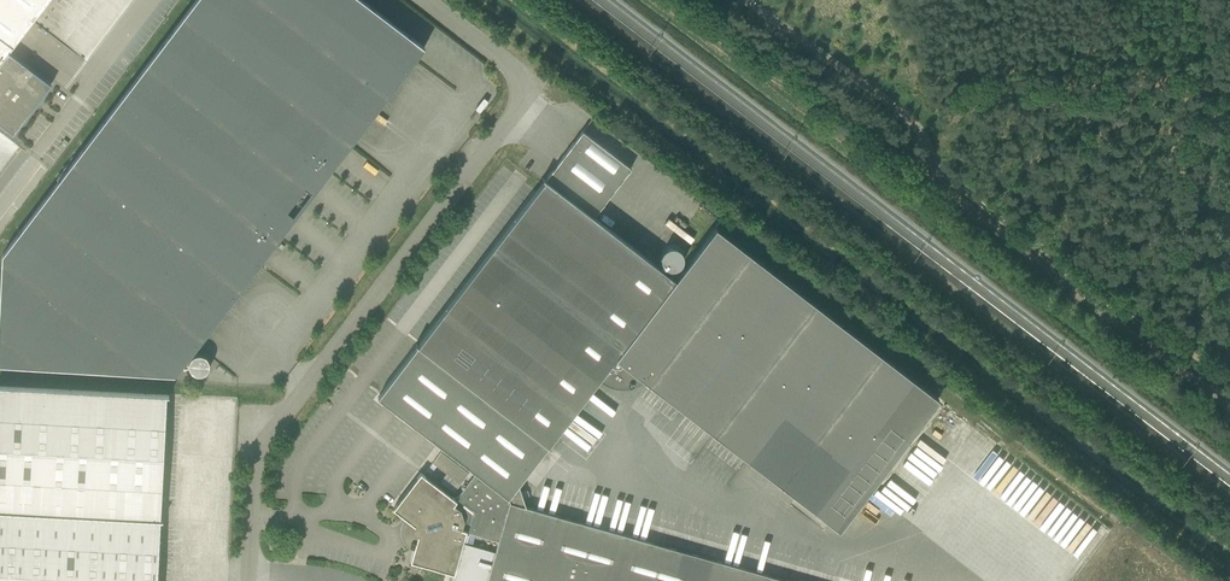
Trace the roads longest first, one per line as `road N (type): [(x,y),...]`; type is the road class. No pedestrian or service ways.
road 1 (unclassified): [(249,580),(255,452),(525,92),(507,61),(425,0)]
road 2 (track): [(1229,379),(1095,295),(844,109),(777,84),(665,0)]

